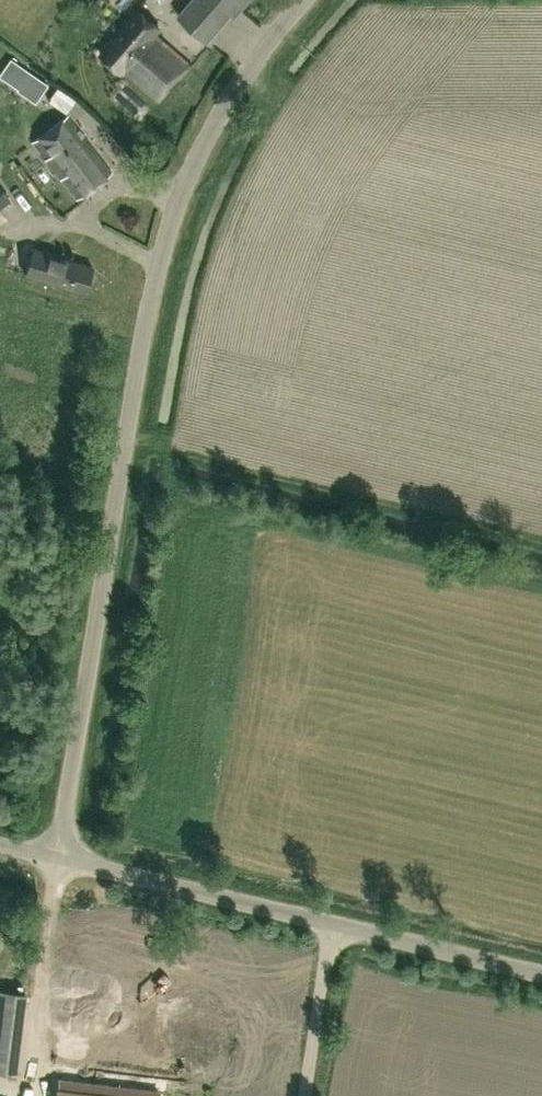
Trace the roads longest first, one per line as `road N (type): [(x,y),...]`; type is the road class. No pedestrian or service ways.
road 1 (unclassified): [(56,859),(155,282),(206,141),(303,0)]
road 2 (unclassified): [(332,923),(56,859)]
road 3 (unclassified): [(541,974),(332,923)]
road 4 (unclassified): [(332,923),(304,1095)]

